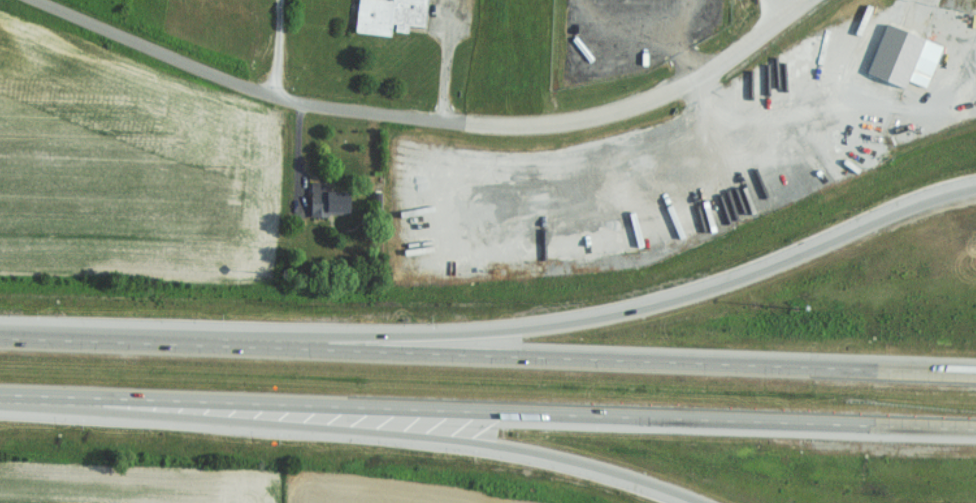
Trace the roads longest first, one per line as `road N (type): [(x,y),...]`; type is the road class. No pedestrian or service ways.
road 1 (motorway): [(0,392),(975,430)]
road 2 (motorway): [(975,371),(0,338)]
road 3 (residential): [(813,0),(646,106),(601,122),(558,124),(325,110),(248,90),(39,0)]
road 4 (motorway): [(975,187),(713,290),(576,320),(232,343)]
road 5 (motorway): [(26,393),(445,442),(579,466),(688,502)]

